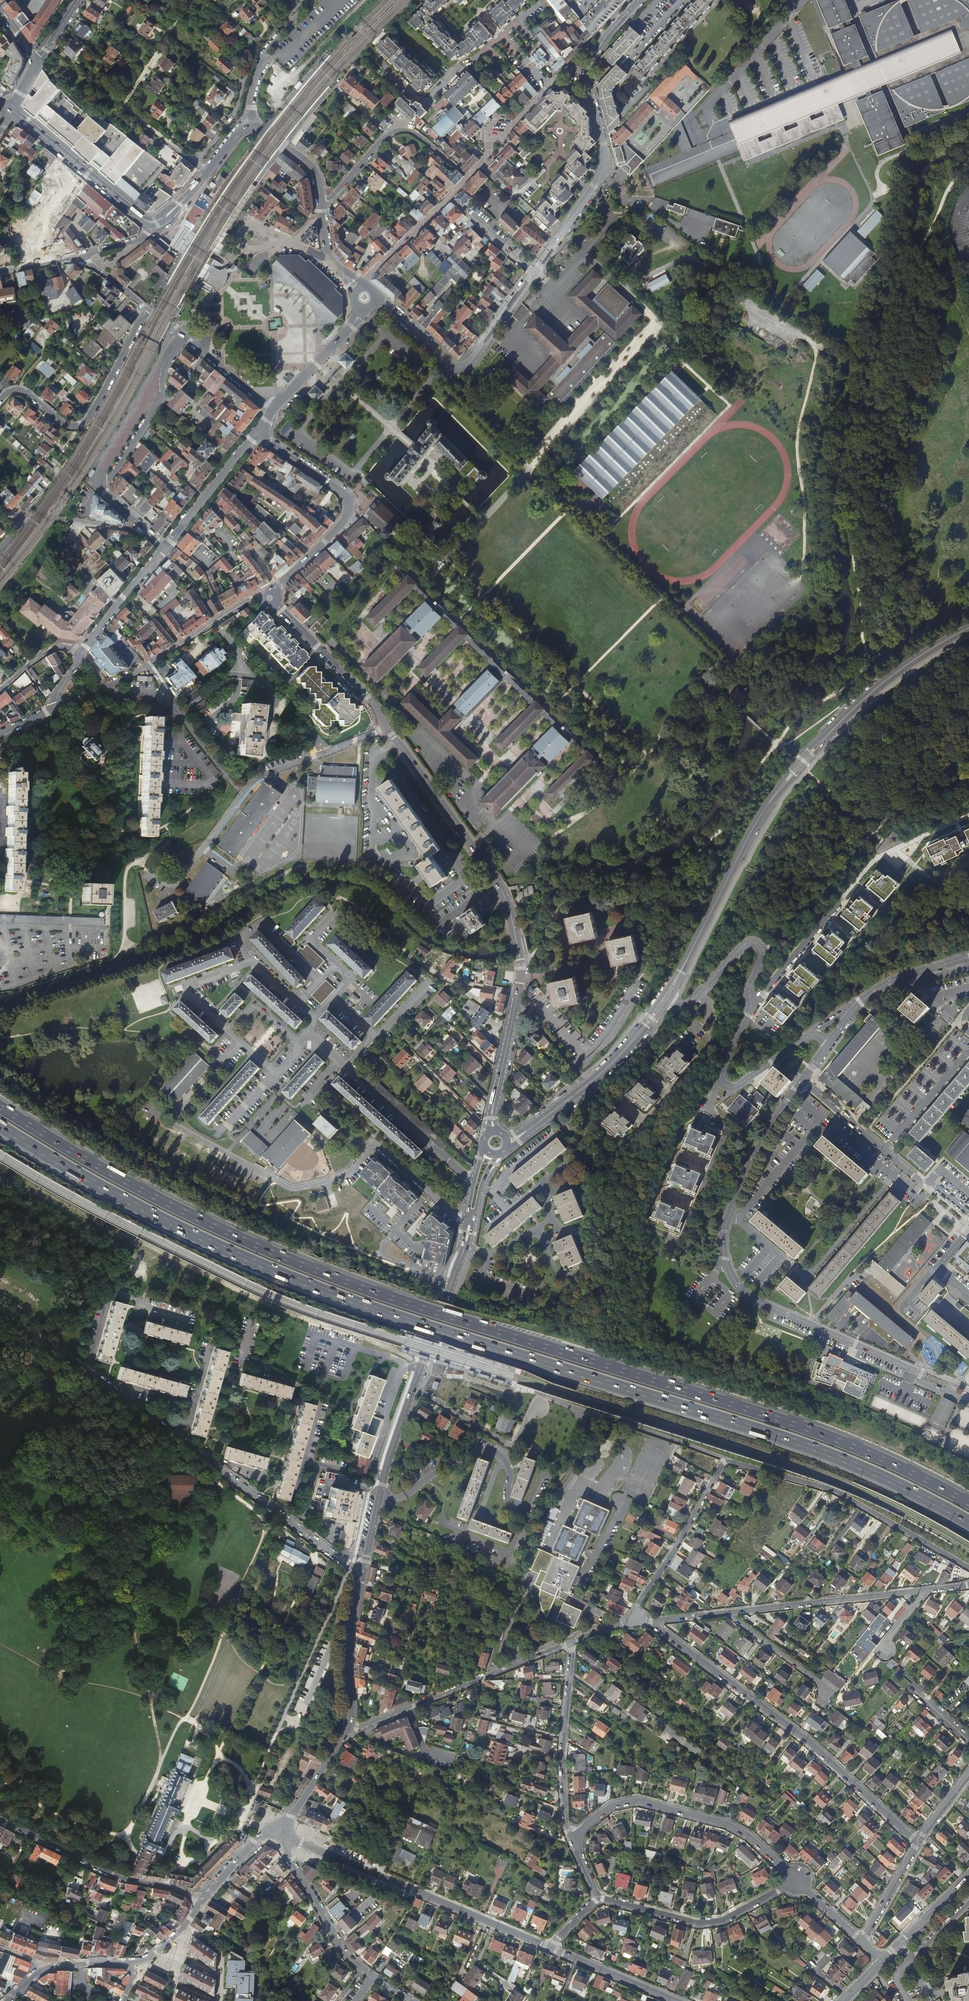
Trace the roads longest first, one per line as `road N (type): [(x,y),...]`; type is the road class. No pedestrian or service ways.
road 1 (motorway): [(968,1503),(806,1428),(284,1257),(151,1195),(0,1107)]
road 2 (motorway): [(0,1126),(152,1214),(277,1271),(788,1438),(968,1521)]
road 3 (secondary): [(667,996),(781,784),(895,673),(968,627)]
road 4 (residential): [(803,1080),(756,1154),(728,1218),(723,1244),(732,1275),(761,1303),(968,1395)]
road 5 (residential): [(968,1568),(834,1491),(725,1460),(631,1621)]
road 6 (tertiary): [(519,951),(502,891),(374,704),(269,598)]
road 7 (residential): [(46,1341),(363,1573)]
road 8 (residential): [(651,1622),(807,1741),(917,1842)]
road 9 (residential): [(968,1586),(651,1622)]
road 10 (track): [(269,1524),(40,1343)]
road 11 (residential): [(291,1839),(550,1948)]
road 12 (residential): [(796,1881),(728,1825),(638,1800),(613,1806),(571,1837)]
road 13 (tertiary): [(269,598),(342,524),(350,502),(256,433)]
road 14 (residential): [(57,707),(147,665),(252,600),(269,598)]
road 15 (residential): [(571,1642),(350,1725)]
road 16 (unclassified): [(534,273),(601,174),(590,94),(594,60)]
road 17 (unclassified): [(376,295),(447,364),(461,367),(534,273)]
road 18 (unclassified): [(147,309),(83,424),(65,425),(23,391),(0,400)]
road 19 (residential): [(307,1032),(473,1182)]
road 20 (secondary): [(0,1820),(117,1877),(201,1901)]
road 21 (residential): [(803,1080),(968,1215)]
road 22 (residential): [(796,1881),(723,1920),(698,1923),(597,1898)]
road 23 (residential): [(190,0),(128,104),(196,164)]
road 24 (residential): [(571,1837),(563,1755),(571,1642)]
road 25 (secondary): [(413,1386),(363,1573)]
road 26 (residential): [(751,1001),(765,952),(757,941),(740,947),(692,1000),(677,1004),(667,996)]
road 27 (residential): [(722,1083),(710,1106),(725,1130),(679,1237)]
road 28 (tertiary): [(13,111),(140,217)]
road 29 (residential): [(273,410),(147,309)]
road 30 (secondary): [(363,1573),(349,1645),(350,1725)]
road 31 (residential): [(548,88),(506,134),(491,138),(484,161),(450,198)]
road 32 (track): [(270,59),(280,87),(365,0)]
road 33 (residential): [(165,547),(256,433)]
road 34 (residential): [(845,894),(751,1001)]
road 35 (tertiary): [(517,993),(493,1132)]
road 36 (tertiary): [(309,0),(265,55),(250,124)]
road 37 (residential): [(196,164),(236,116),(258,42)]
road 38 (track): [(124,1840),(46,1807),(0,1777)]
road 39 (residential): [(413,1386),(505,1443),(515,1442),(524,1424)]
road 40 (residential): [(80,654),(165,547)]
road 41 (residential): [(550,1948),(676,2000)]
road 42 (unclassified): [(502,36),(459,67),(406,131)]
road 43 (tertiary): [(273,410),(364,309)]
road 44 (secondary): [(454,1277),(483,1180),(500,1152)]
road 45 (residential): [(853,1011),(887,983),(968,957)]
road 46 (residential): [(298,1874),(347,1957),(373,1976)]
road 47 (secondary): [(278,1828),(350,1725)]
road 48 (secondary): [(582,1088),(667,996)]
road 49 (residential): [(23,516),(147,532)]
road 50 (residential): [(830,1041),(811,1035),(736,1086),(722,1083)]
road 51 (residential): [(450,198),(364,286)]
road 52 (residential): [(881,1960),(968,1874)]
road 53 (tertiary): [(322,210),(313,169),(250,124)]

